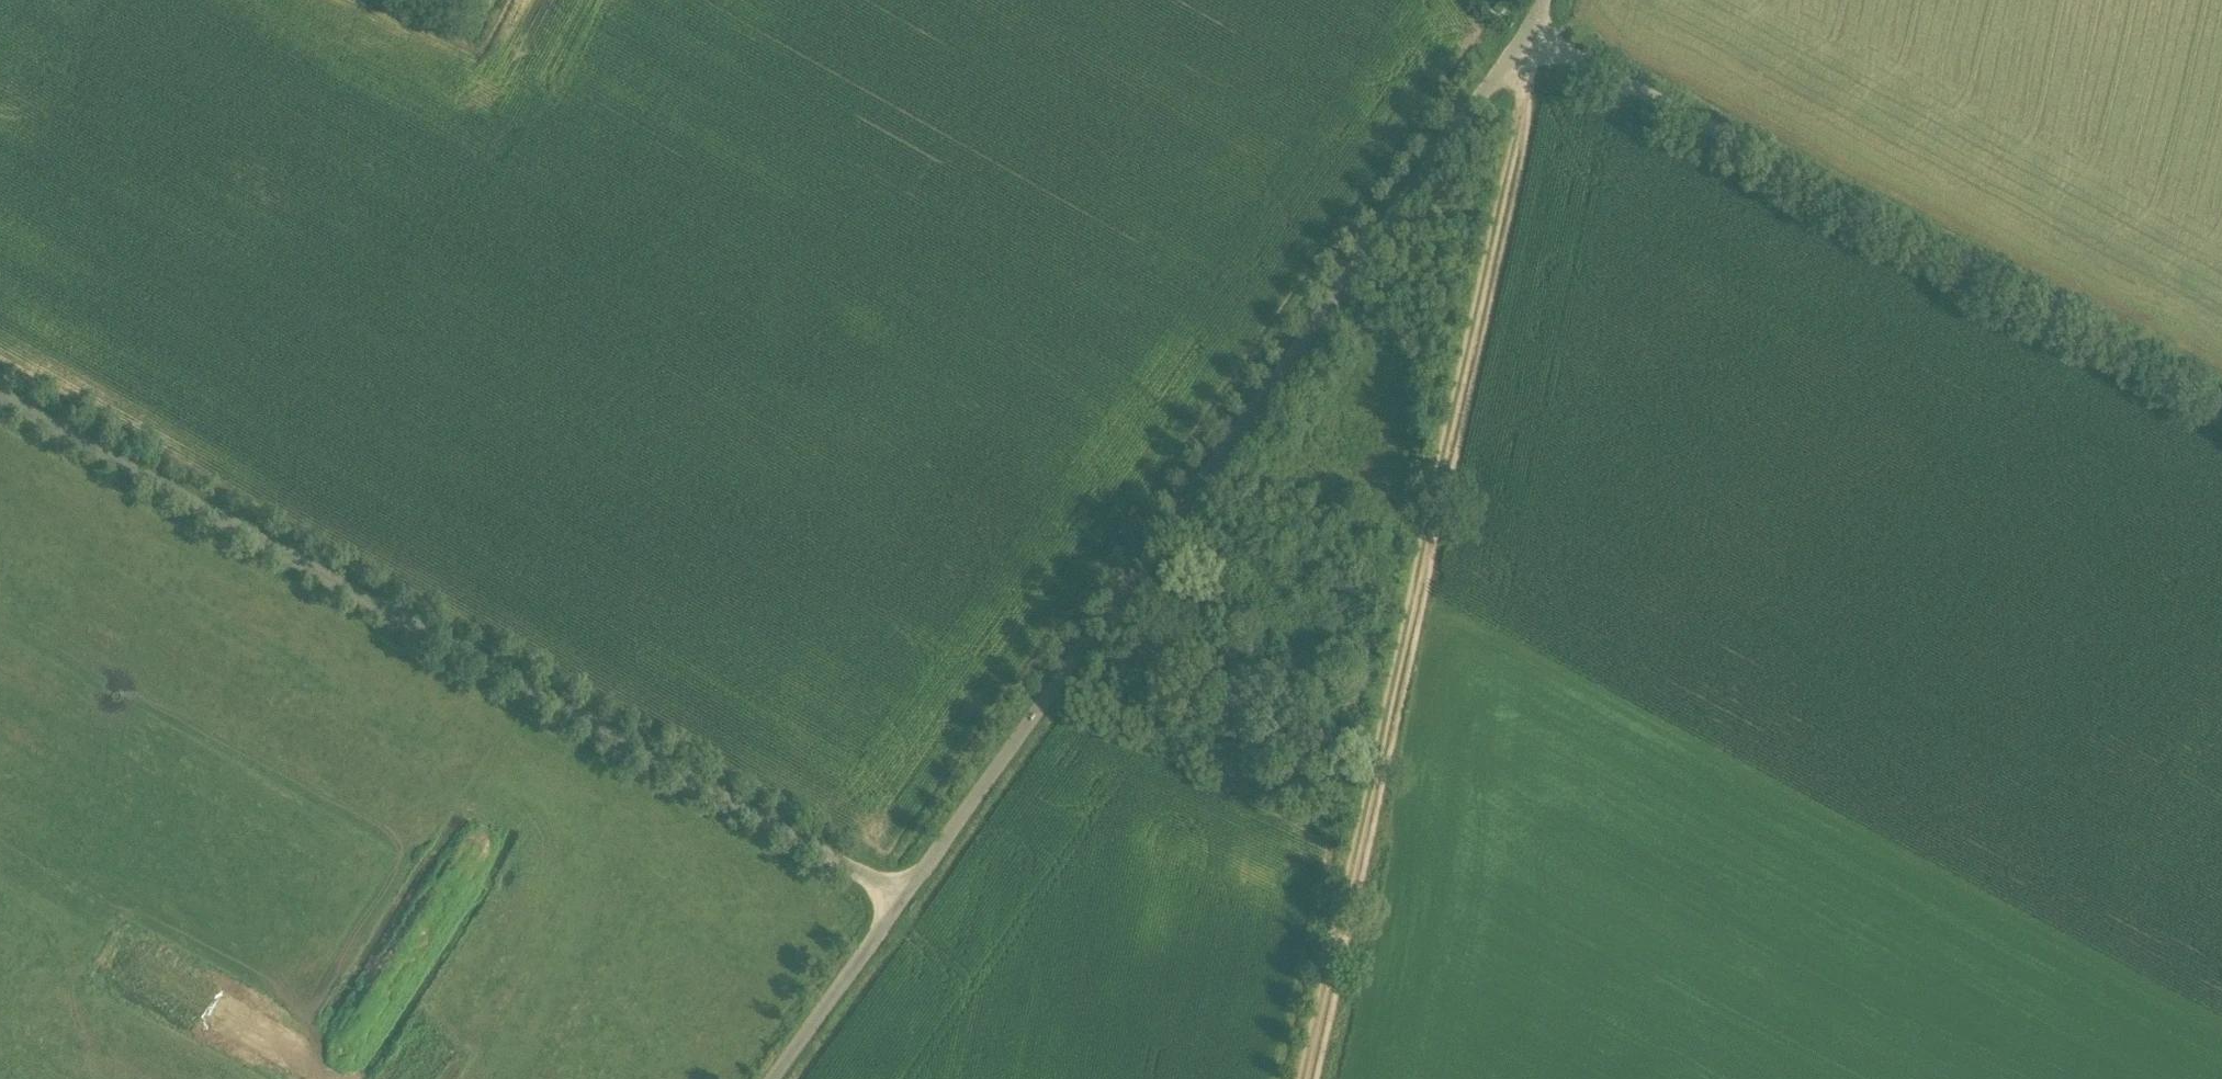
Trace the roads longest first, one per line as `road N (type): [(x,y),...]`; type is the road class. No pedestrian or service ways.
road 1 (track): [(1306,1078),(1519,110),(1529,32)]
road 2 (unclassified): [(904,894),(1529,32)]
road 3 (unclassified): [(904,894),(0,398)]
road 4 (unclassified): [(2221,399),(1529,32)]
road 5 (unclassified): [(772,1078),(904,894)]

